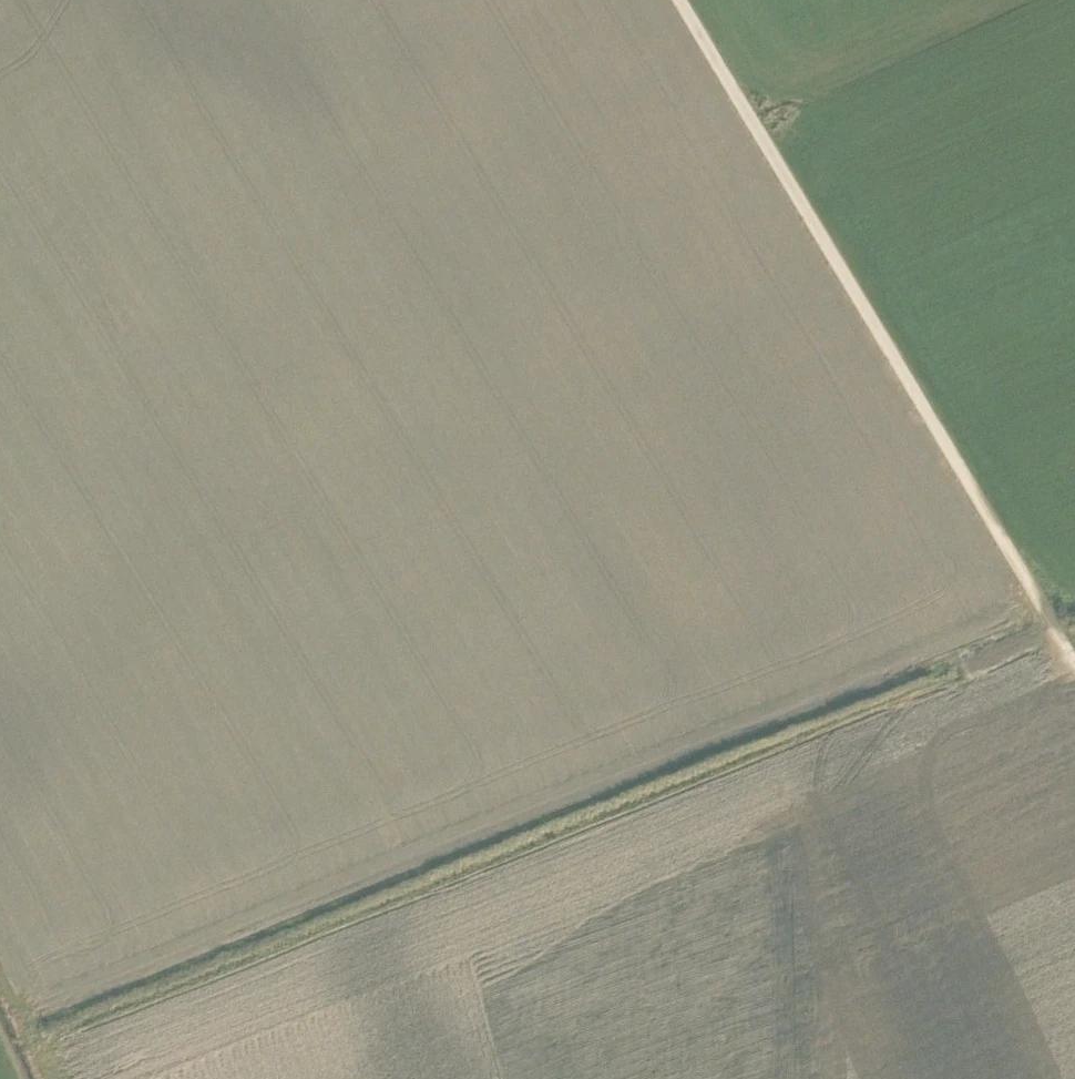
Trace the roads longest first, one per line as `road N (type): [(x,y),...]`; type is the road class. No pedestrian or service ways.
road 1 (track): [(1074,664),(676,0)]

